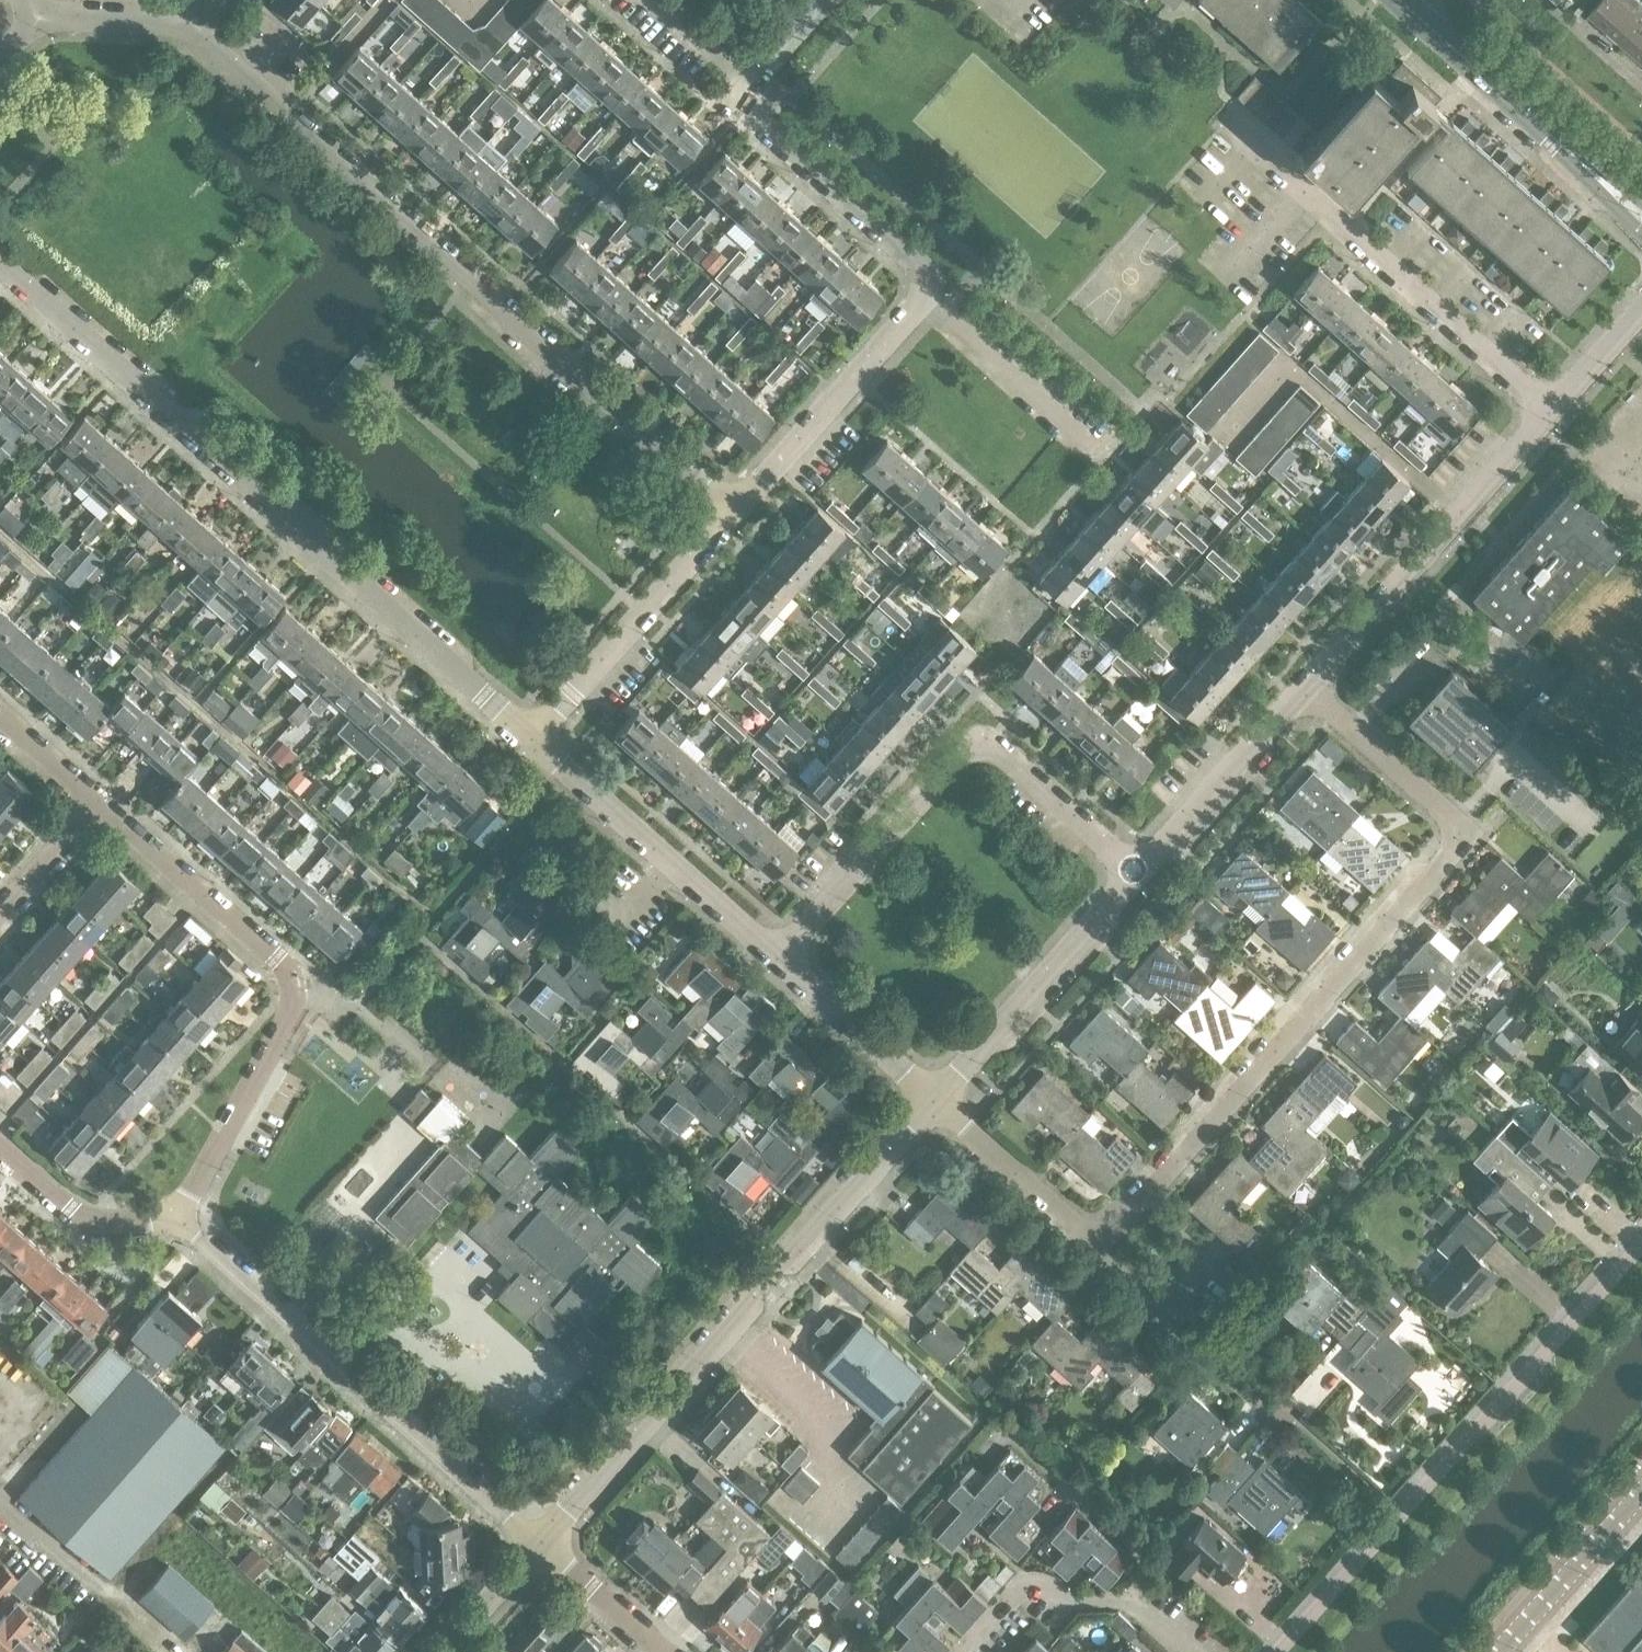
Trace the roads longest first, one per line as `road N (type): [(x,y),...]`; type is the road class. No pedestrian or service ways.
road 1 (residential): [(1098,1243),(1456,833),(1455,820),(1303,685)]
road 2 (residential): [(531,740),(0,260)]
road 3 (residential): [(286,109),(732,510)]
road 4 (residential): [(536,1543),(934,1100)]
road 5 (residential): [(1279,1651),(1641,1249)]
road 6 (residential): [(176,1221),(294,1006),(295,982),(273,952),(96,800)]
road 7 (residential): [(778,962),(967,746),(986,737),(1139,873)]
road 8 (residential): [(536,1543),(176,1221)]
road 9 (residential): [(1549,411),(1220,116)]
road 10 (residential): [(1303,685),(1549,411)]
road 11 (residential): [(778,962),(531,740)]
road 12 (residential): [(934,1100),(1139,873)]
road 13 (residential): [(732,510),(531,740)]
road 14 (residential): [(921,301),(927,280),(919,262),(756,119),(748,97),(753,81)]
road 15 (residential): [(732,510),(921,301)]
road 16 (residential): [(1139,873),(1303,685)]
road 17 (residential): [(1103,457),(921,301)]
road 18 (residential): [(1128,1599),(1146,1569),(1145,1555),(1006,1425)]
road 19 (residential): [(1098,1243),(934,1100)]
road 20 (tertiary): [(1498,1651),(1641,1493)]
road 21 (residential): [(934,1100),(778,962)]
road 22 (tertiary): [(1561,146),(1412,8)]
road 23 (residential): [(176,1221),(102,1222),(72,1213),(0,1149)]
road 24 (residential): [(969,1651),(1019,1594),(1042,1588),(1057,1600),(1128,1599)]
road 25 (residential): [(658,1651),(536,1543)]
road 26 (residential): [(39,13),(190,23)]
road 27 (residential): [(286,109),(385,0)]
road 28 (residential): [(0,910),(96,800)]
road 29 (residential): [(441,1651),(536,1543)]
road 30 (residential): [(1549,411),(1641,307)]
road 31 (residential): [(96,800),(0,714)]
road 32 (residential): [(190,23),(286,109)]
road 33 (residential): [(753,81),(658,0)]

